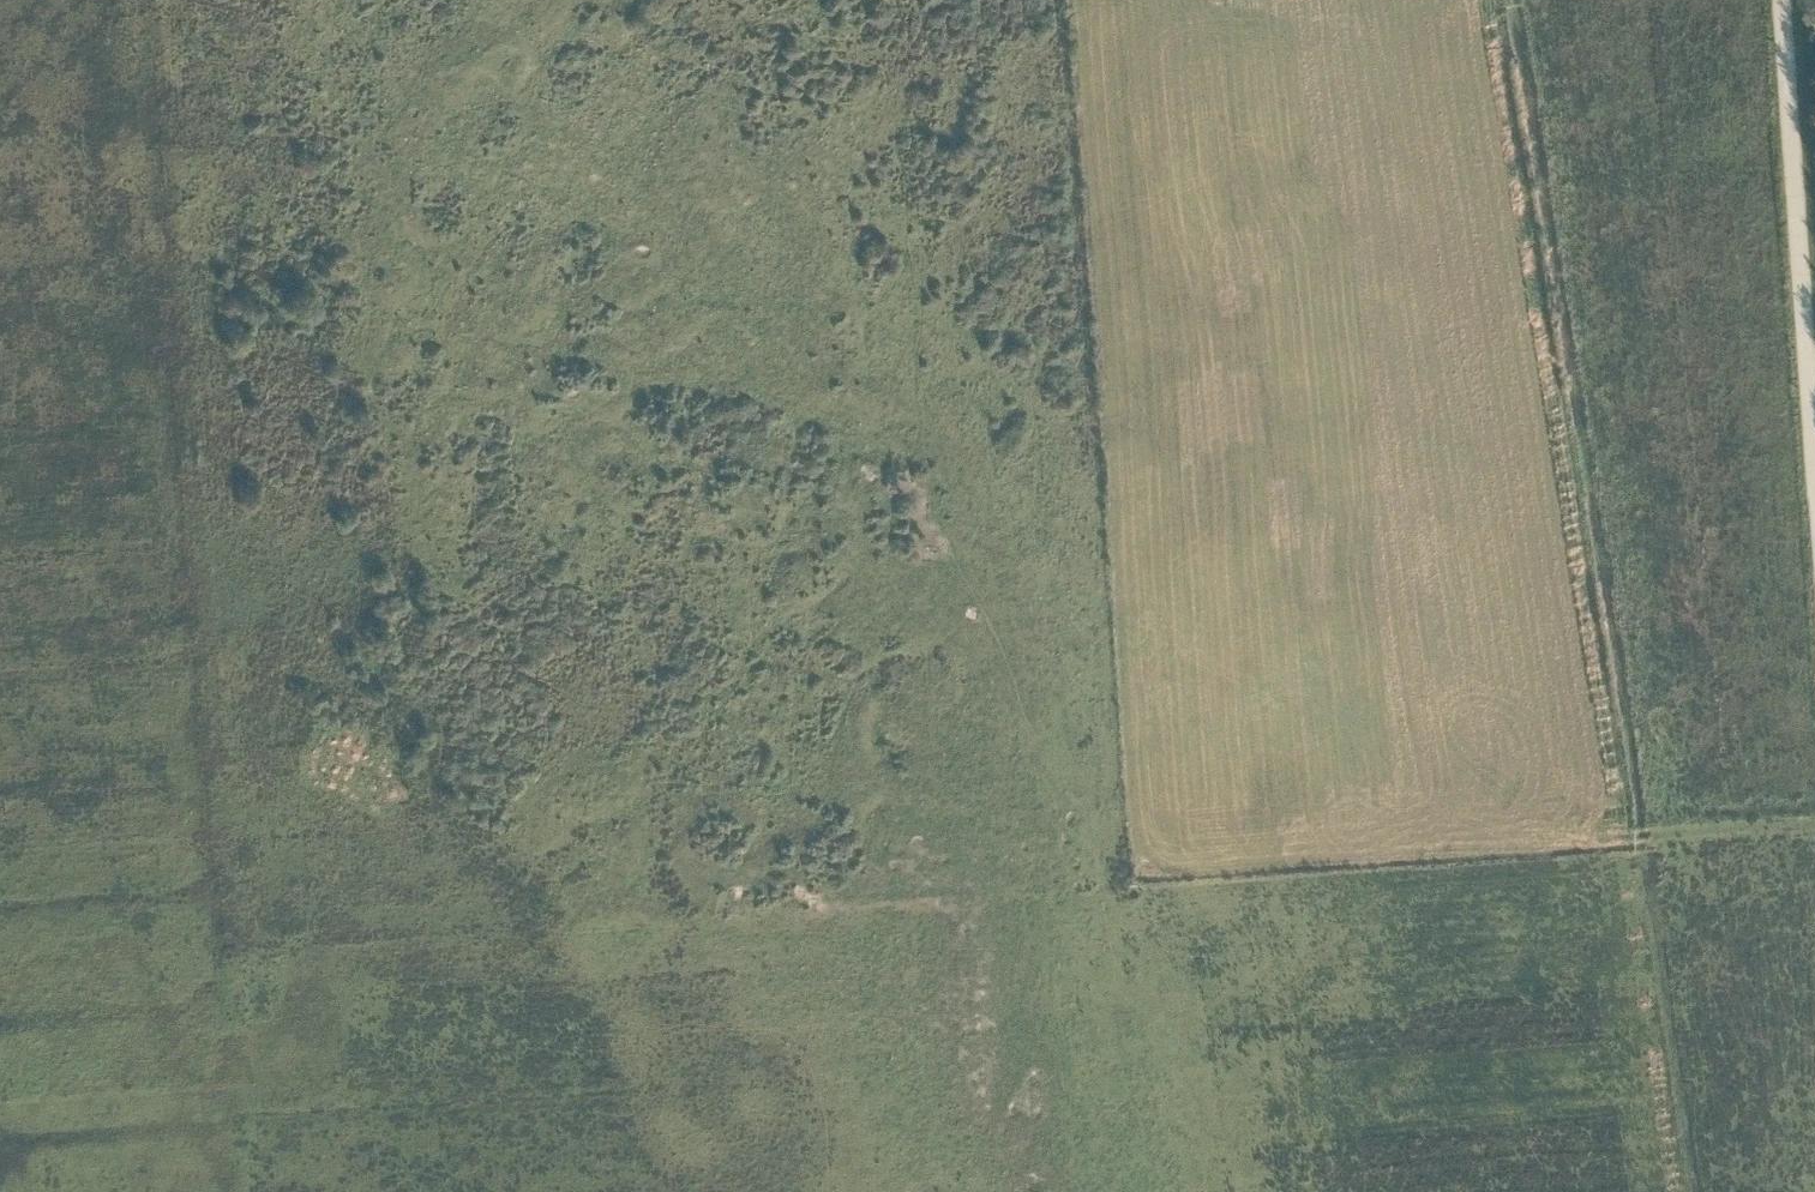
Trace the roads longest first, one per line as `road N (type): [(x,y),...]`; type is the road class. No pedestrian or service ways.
road 1 (unclassified): [(1814,337),(1789,0)]

